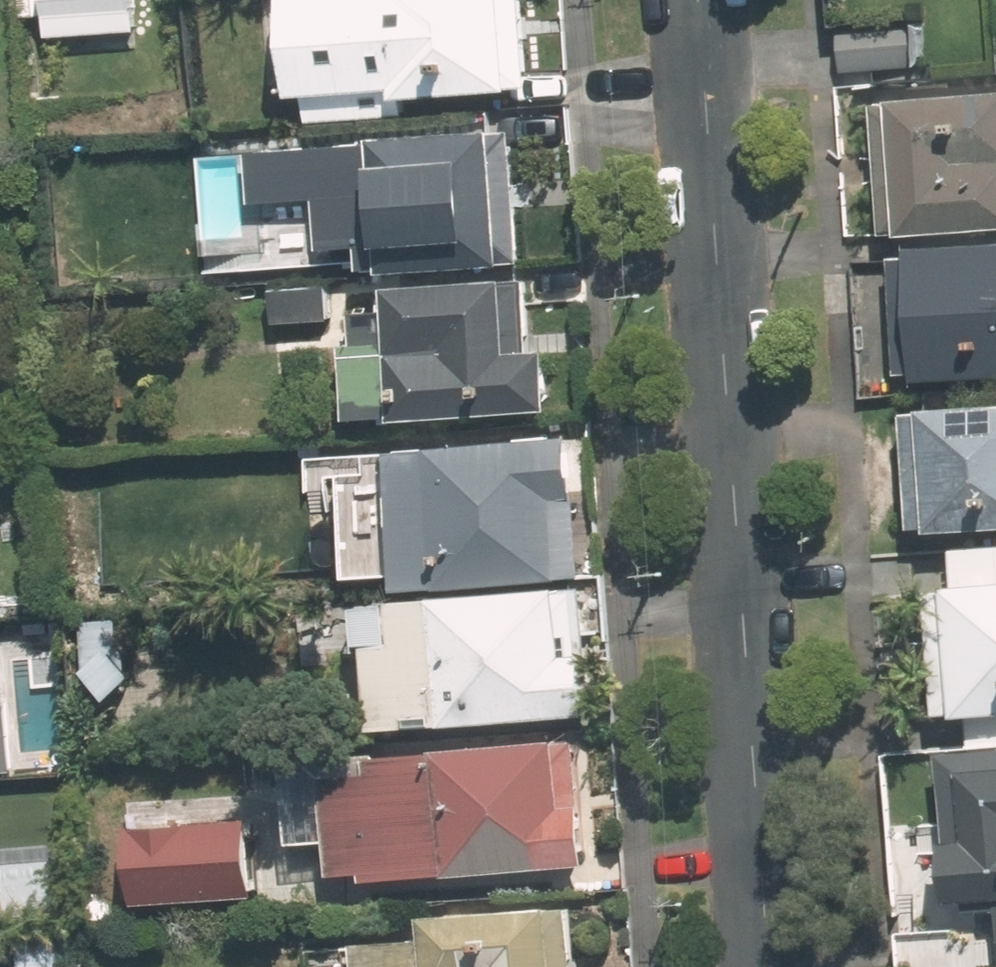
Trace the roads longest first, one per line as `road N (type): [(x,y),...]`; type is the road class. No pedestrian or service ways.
road 1 (residential): [(690,0),(763,966)]

